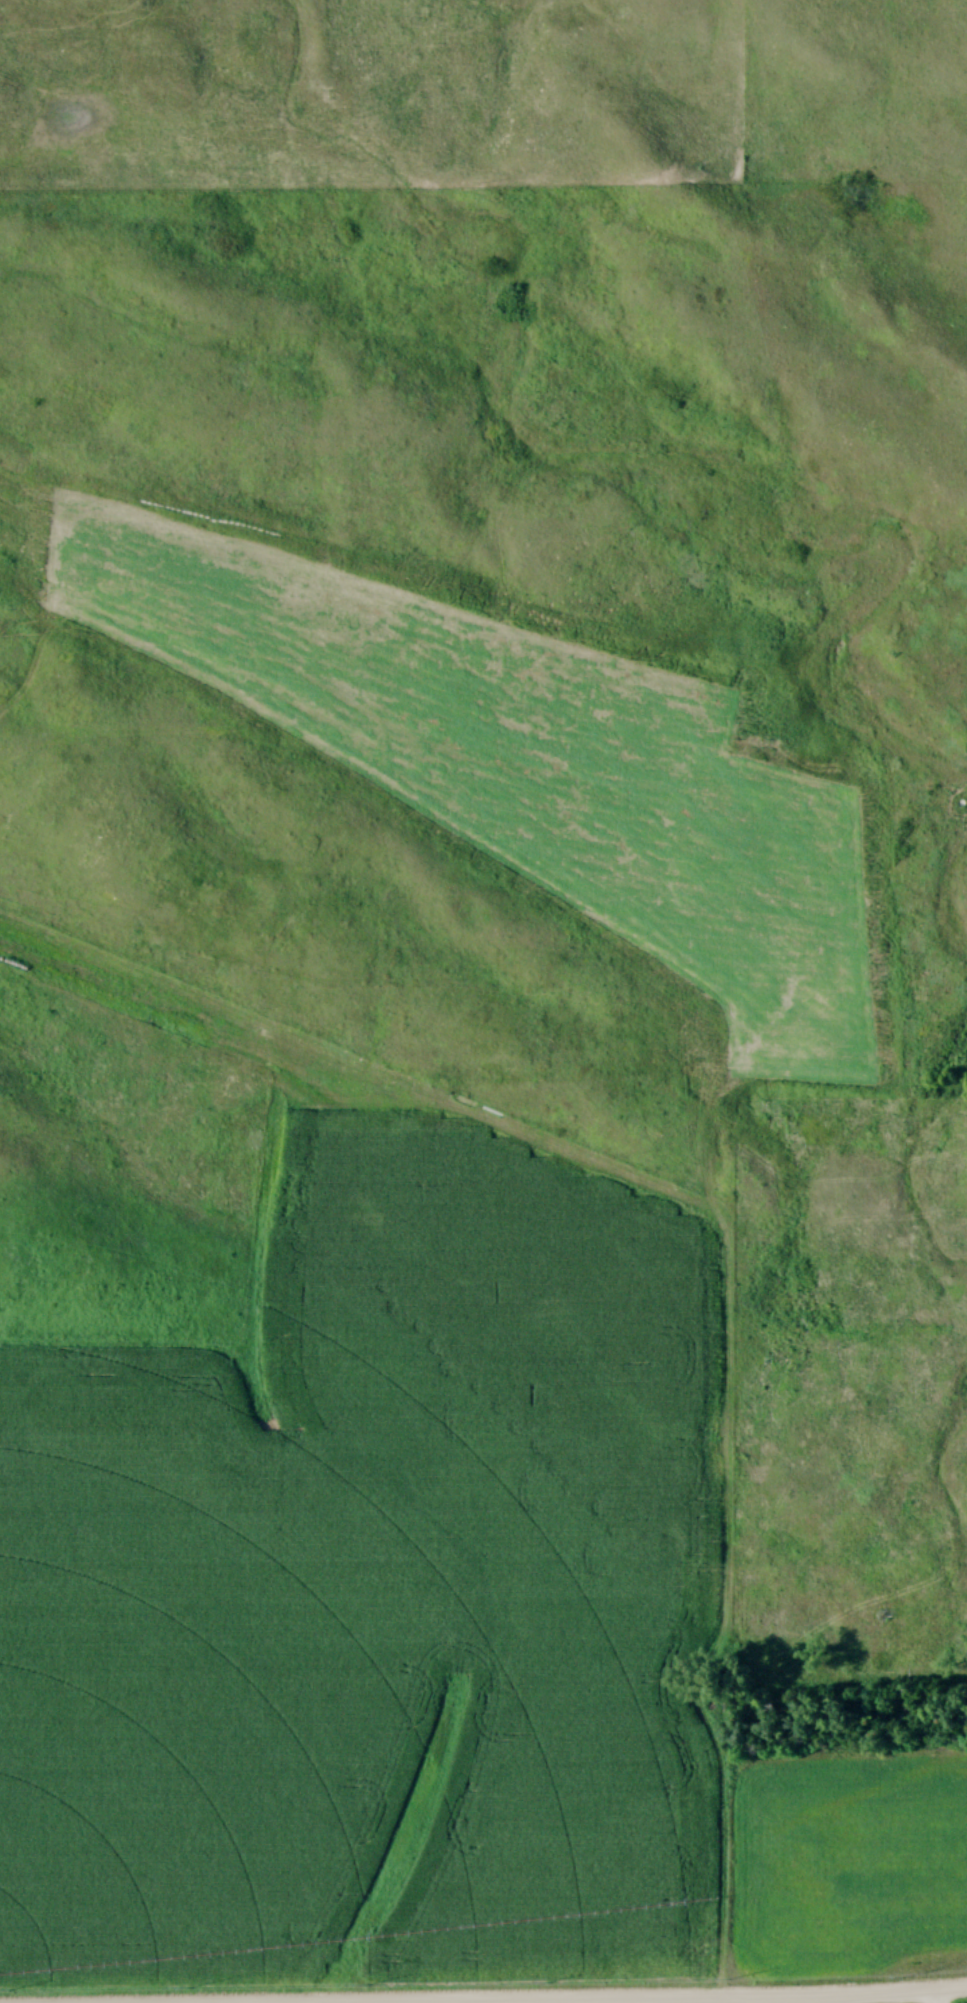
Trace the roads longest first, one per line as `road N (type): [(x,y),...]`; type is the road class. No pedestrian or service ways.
road 1 (tertiary): [(966,1990),(677,2002)]

